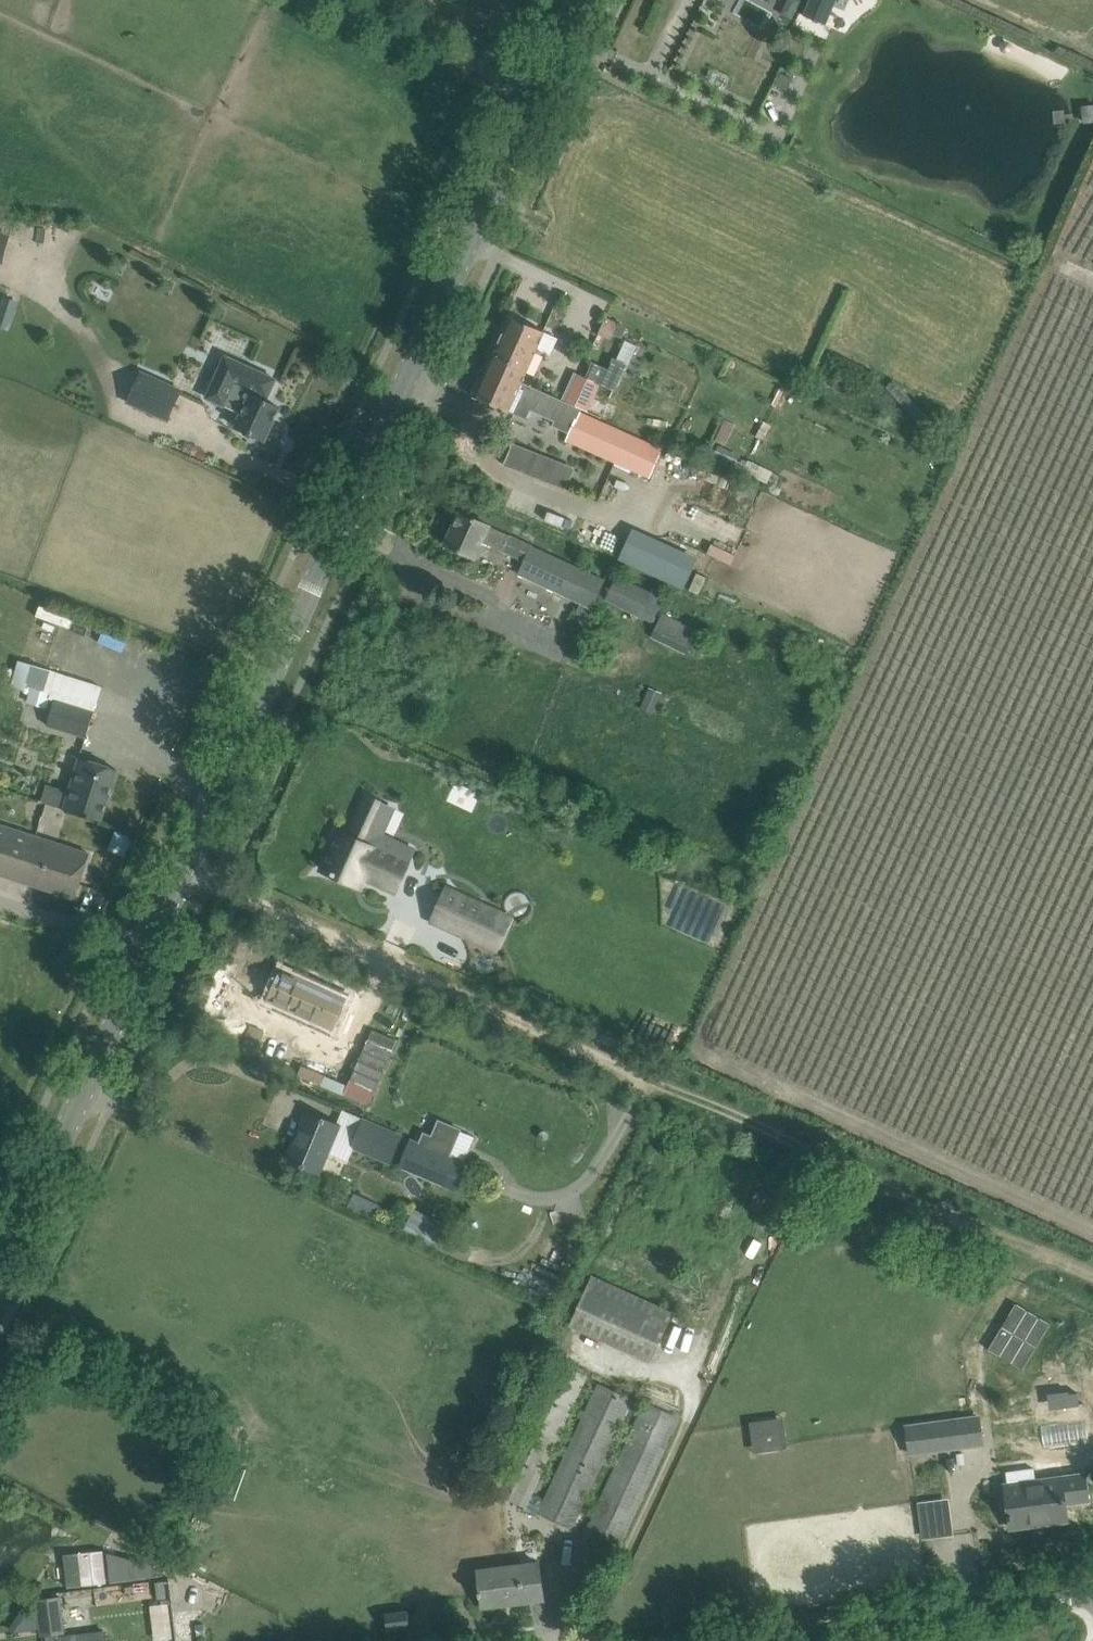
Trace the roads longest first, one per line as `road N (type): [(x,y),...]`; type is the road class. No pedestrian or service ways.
road 1 (tertiary): [(0,1263),(209,825),(579,0)]
road 2 (tertiary): [(692,1640),(1092,1585)]

